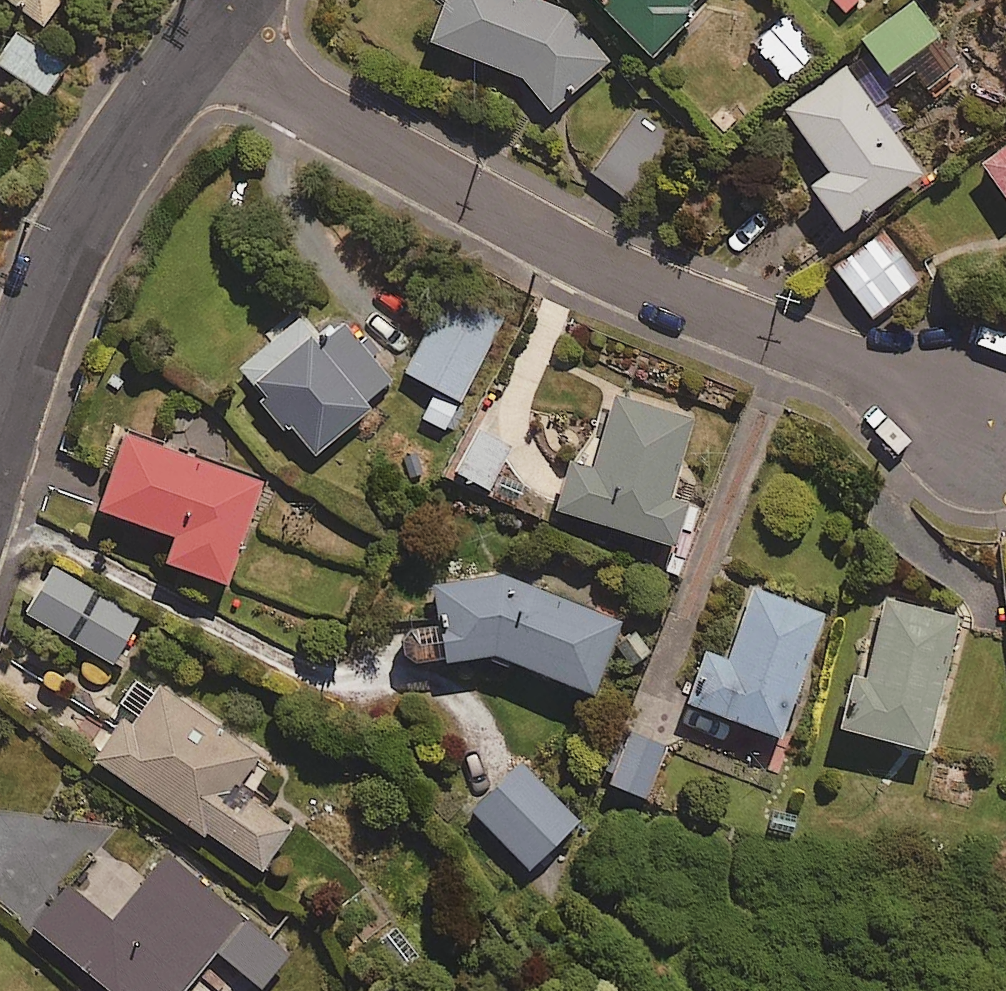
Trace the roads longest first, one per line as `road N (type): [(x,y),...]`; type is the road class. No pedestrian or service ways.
road 1 (residential): [(997,424),(194,46)]
road 2 (residential): [(0,424),(44,298),(84,216),(194,46)]

